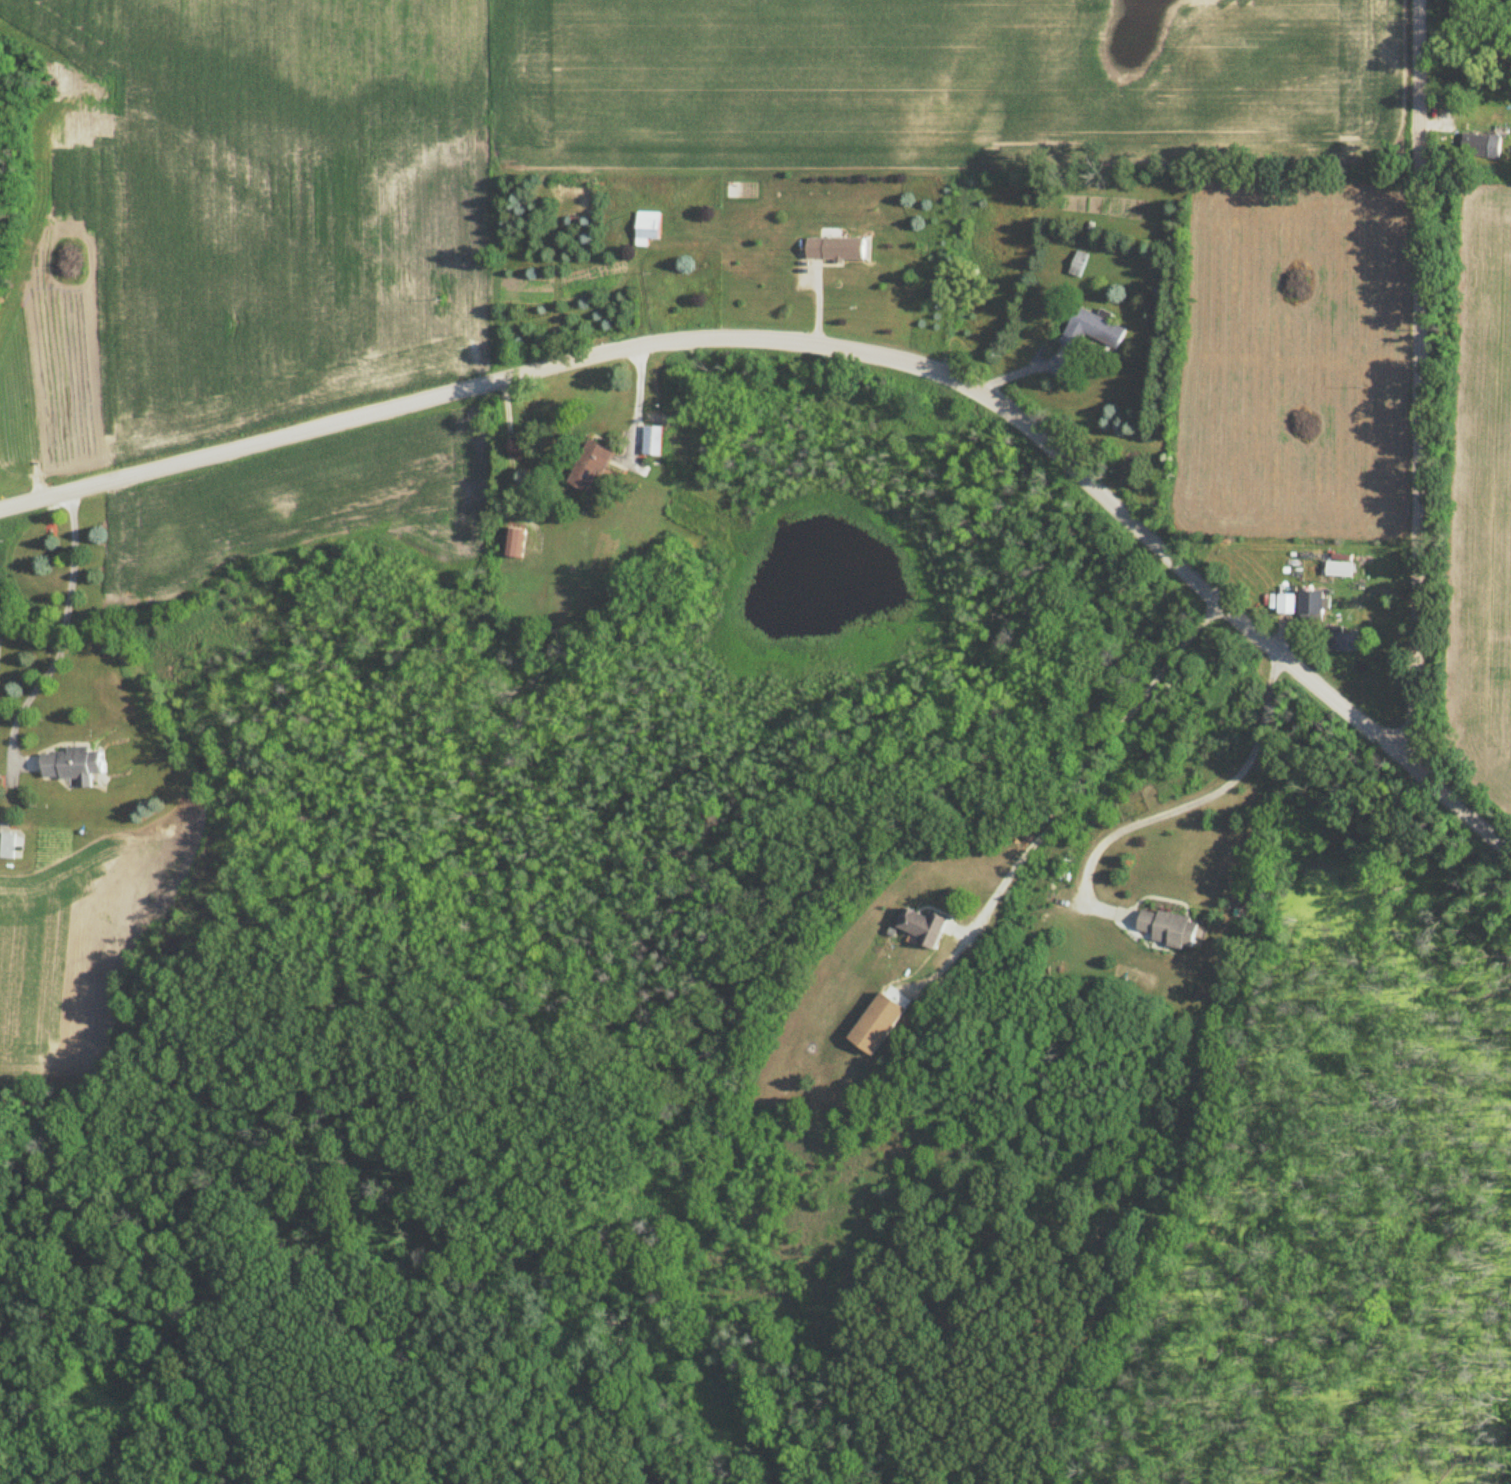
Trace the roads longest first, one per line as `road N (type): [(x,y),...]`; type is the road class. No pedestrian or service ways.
road 1 (residential): [(1510,861),(1013,414),(974,384),(922,363),(782,341),(645,345),(0,511)]
road 2 (residential): [(1416,770),(1418,0)]

